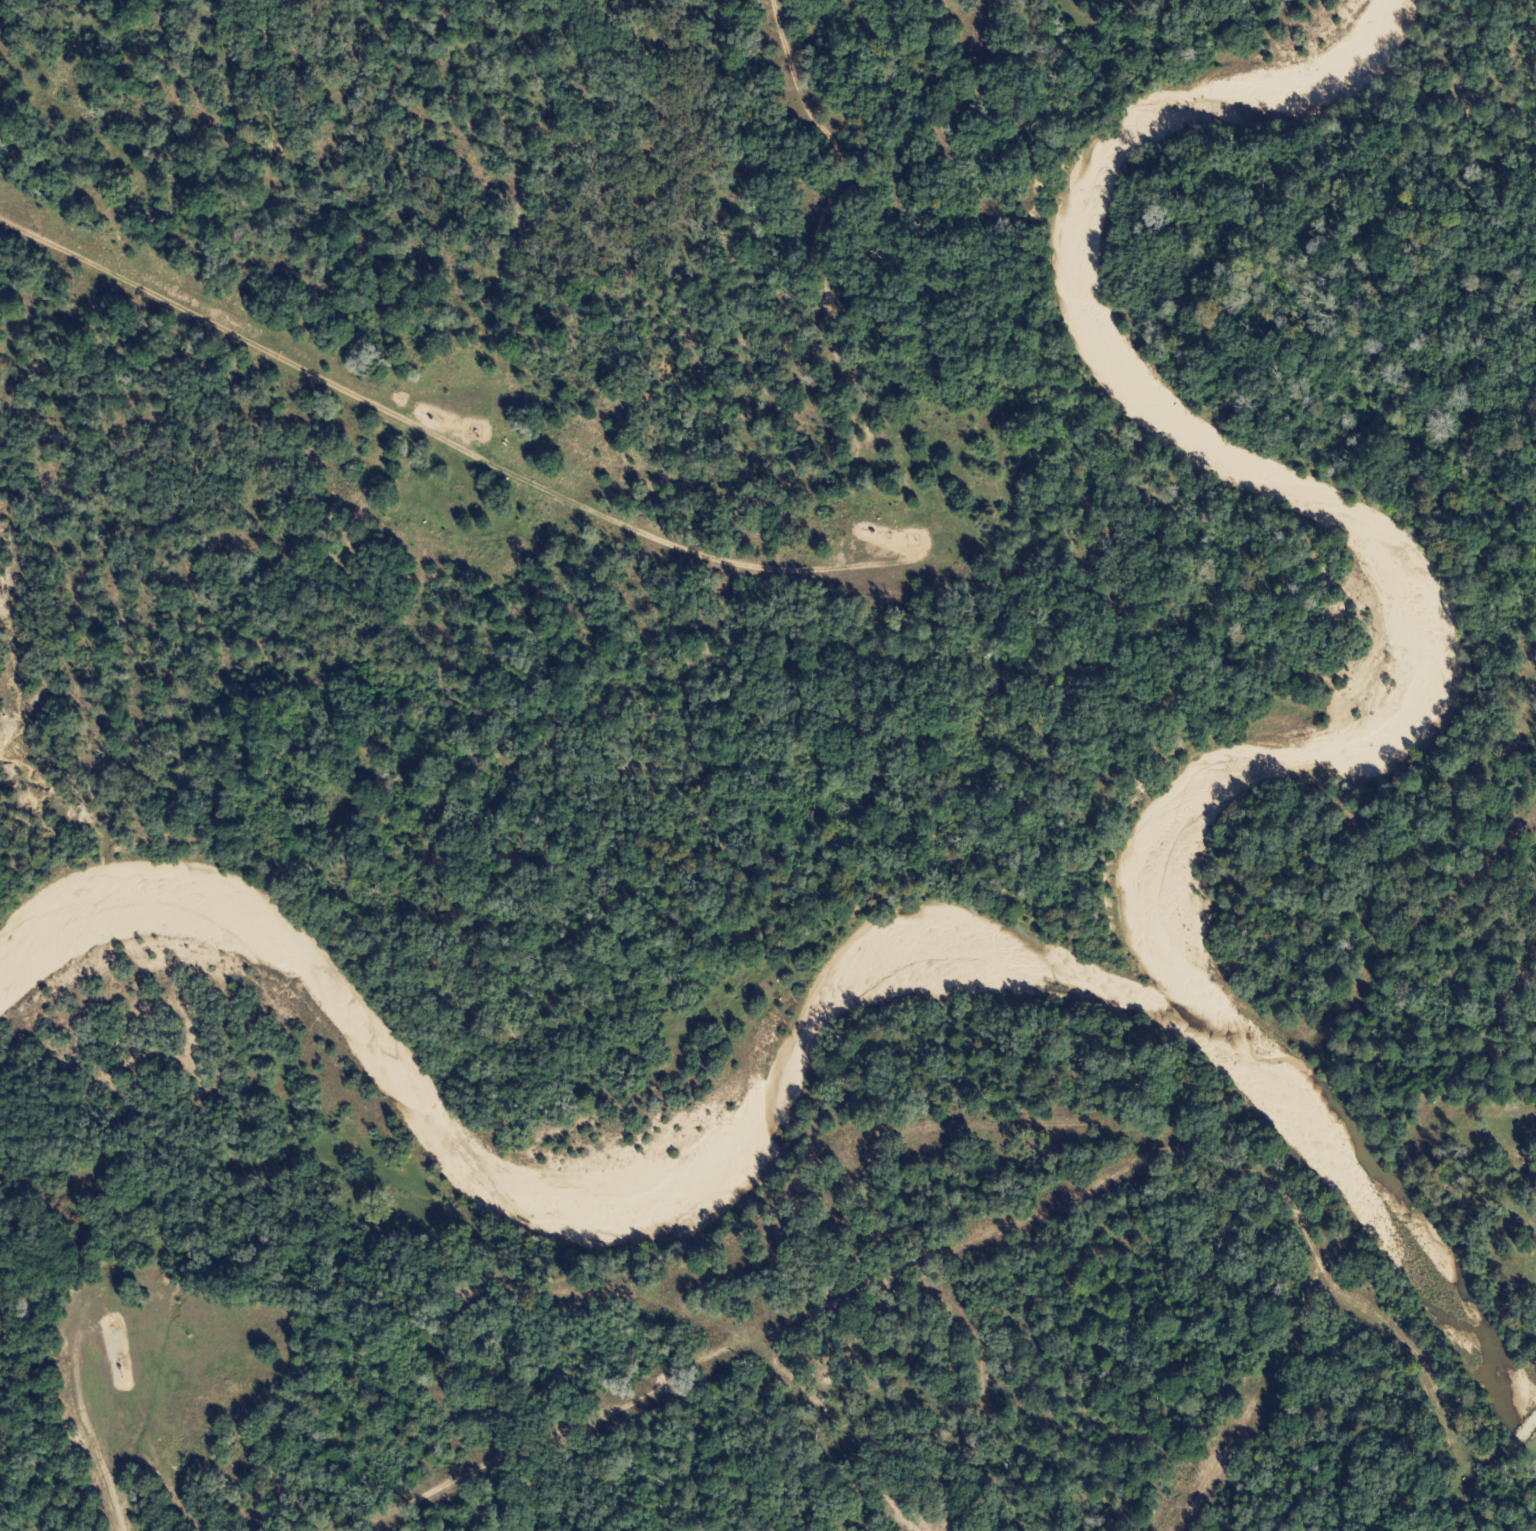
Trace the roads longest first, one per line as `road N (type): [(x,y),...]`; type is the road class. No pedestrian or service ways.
road 1 (track): [(121,1530),(77,1386),(95,1345)]

